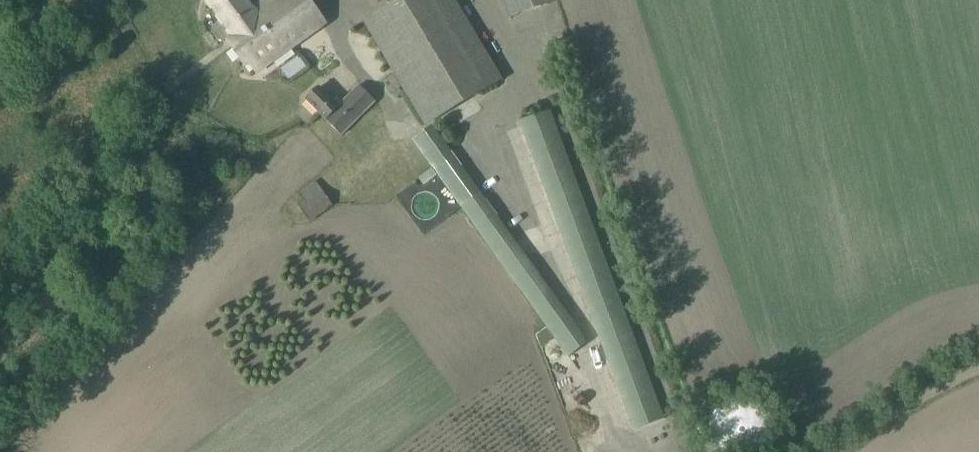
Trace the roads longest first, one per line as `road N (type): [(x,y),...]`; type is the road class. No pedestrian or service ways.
road 1 (track): [(825,451),(978,369)]

